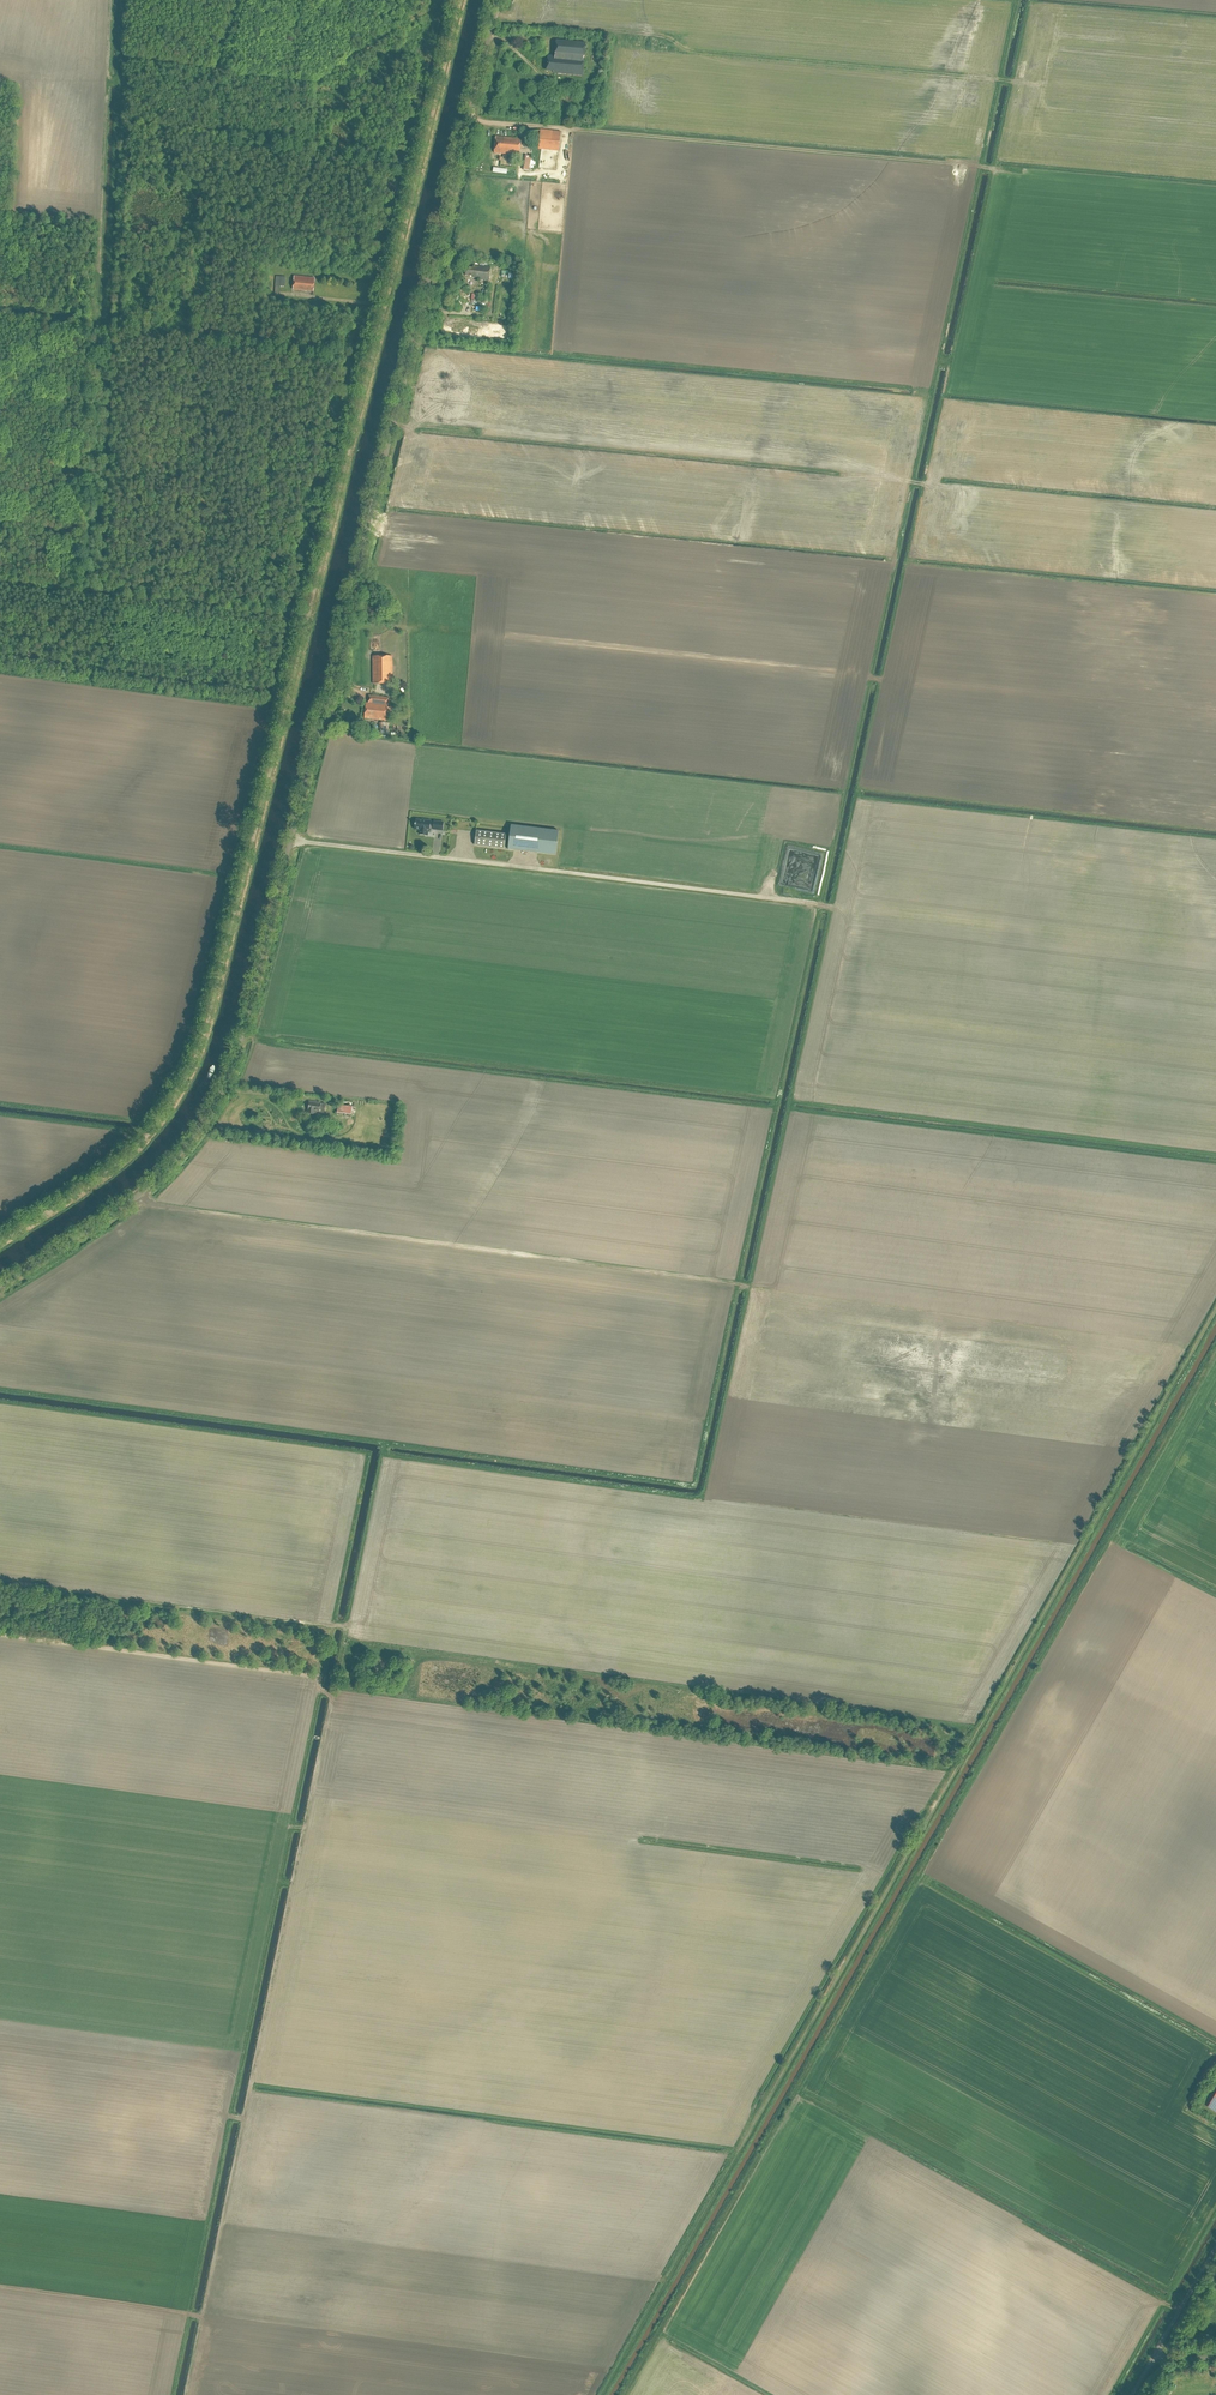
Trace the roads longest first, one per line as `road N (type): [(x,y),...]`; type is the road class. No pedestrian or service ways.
road 1 (unclassified): [(0,1286),(159,1176),(192,1139),(234,1061),(311,756),(341,672),(347,614),(498,0)]
road 2 (track): [(979,1727),(601,2394)]
road 3 (track): [(0,1247),(126,1162),(188,1084),(211,1019),(307,621)]
road 4 (track): [(307,621),(460,0)]
road 5 (track): [(1215,1310),(979,1727)]
road 6 (track): [(831,907),(573,873)]
road 7 (track): [(307,621),(101,593)]
road 8 (residential): [(1215,2248),(1156,2353)]

